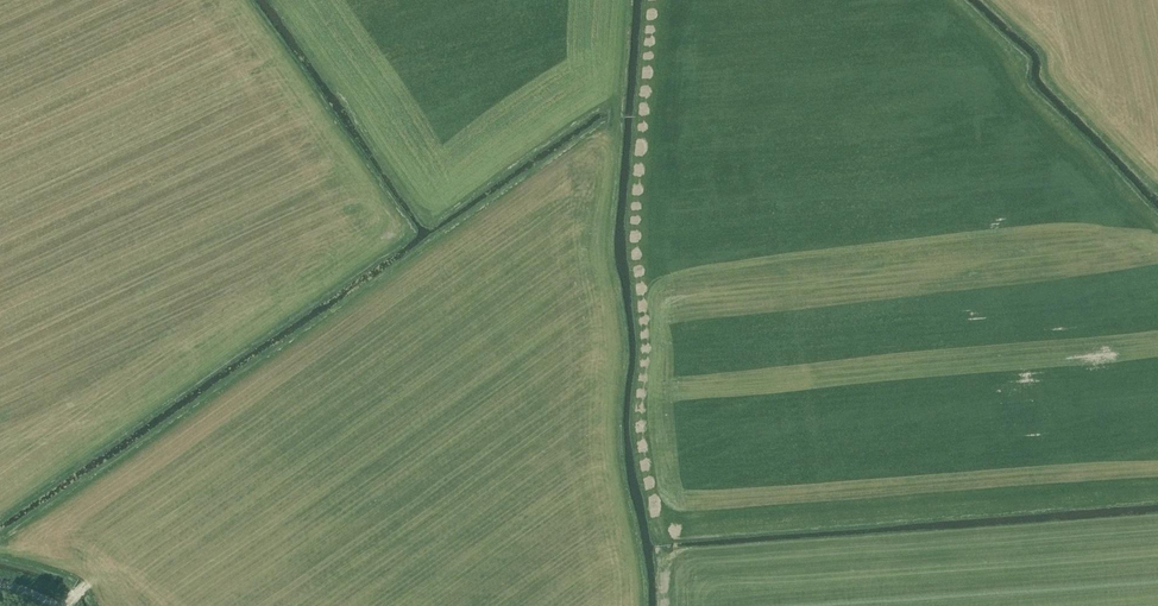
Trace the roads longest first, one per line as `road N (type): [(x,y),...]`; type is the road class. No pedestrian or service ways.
road 1 (track): [(599,429),(625,605)]

